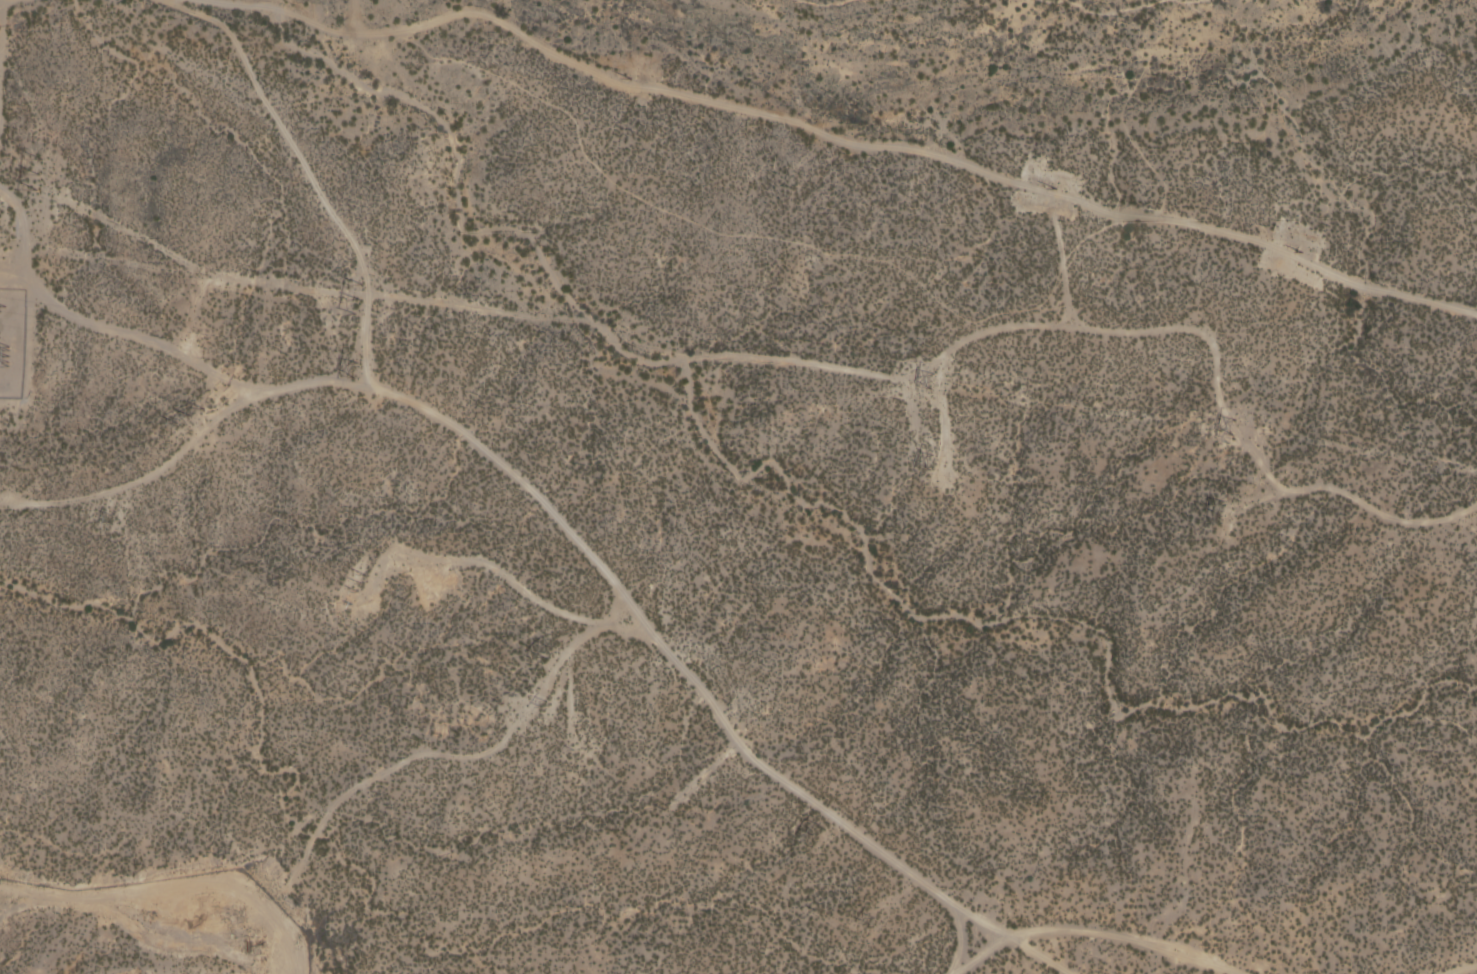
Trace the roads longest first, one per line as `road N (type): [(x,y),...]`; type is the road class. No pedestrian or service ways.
road 1 (track): [(0,189),(14,196),(38,292),(57,311),(168,347),(255,392),(335,381),(408,395),(500,458),(621,588),(699,683),(737,746),(1061,973)]
road 2 (track): [(193,0),(341,31),(396,32),(477,10),(603,77),(792,120),(838,143),(912,145),(1115,217),(1146,215),(1233,233),(1348,285),(1476,312)]
road 3 (track): [(39,181),(215,276),(577,318),(659,350),(915,382)]
road 4 (track): [(917,443),(910,392),(920,369),(957,342),(1034,321),(1127,331),(1178,325),(1196,330),(1212,349),(1217,405),(1284,488),(1331,485),(1386,521),(1443,519),(1476,502)]
road 5 (track): [(0,911),(73,897),(102,907),(157,948),(252,925),(343,794),(421,749),(499,749),(568,645),(594,622)]
road 6 (track): [(287,585),(354,593),(393,562),(480,561),(554,611),(594,622),(644,619)]
road 7 (track): [(948,973),(1002,938),(1099,930),(1237,973)]
road 8 (track): [(0,503),(40,507),(112,494),(168,464),(255,392)]
road 9 (track): [(1037,191),(1054,212),(1071,325)]
road 10 (track): [(948,476),(941,353)]

